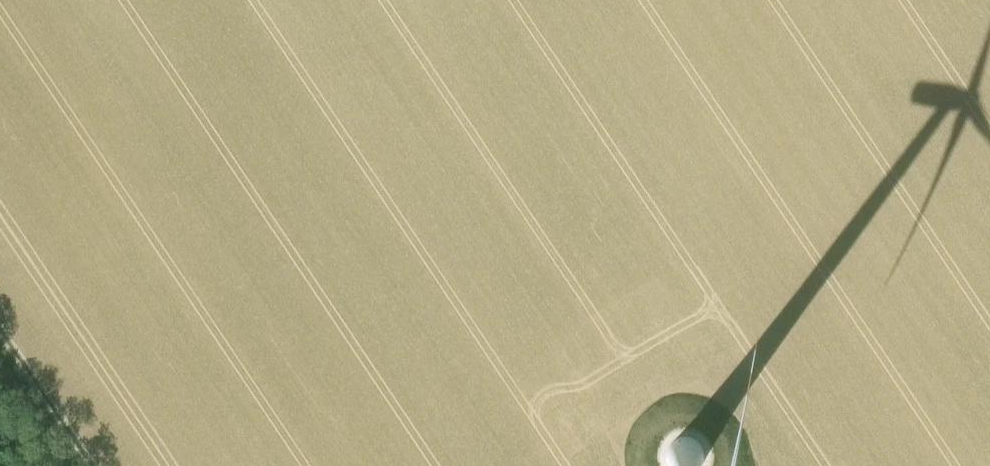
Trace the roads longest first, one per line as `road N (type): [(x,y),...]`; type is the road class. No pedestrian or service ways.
road 1 (track): [(0,341),(84,465)]

